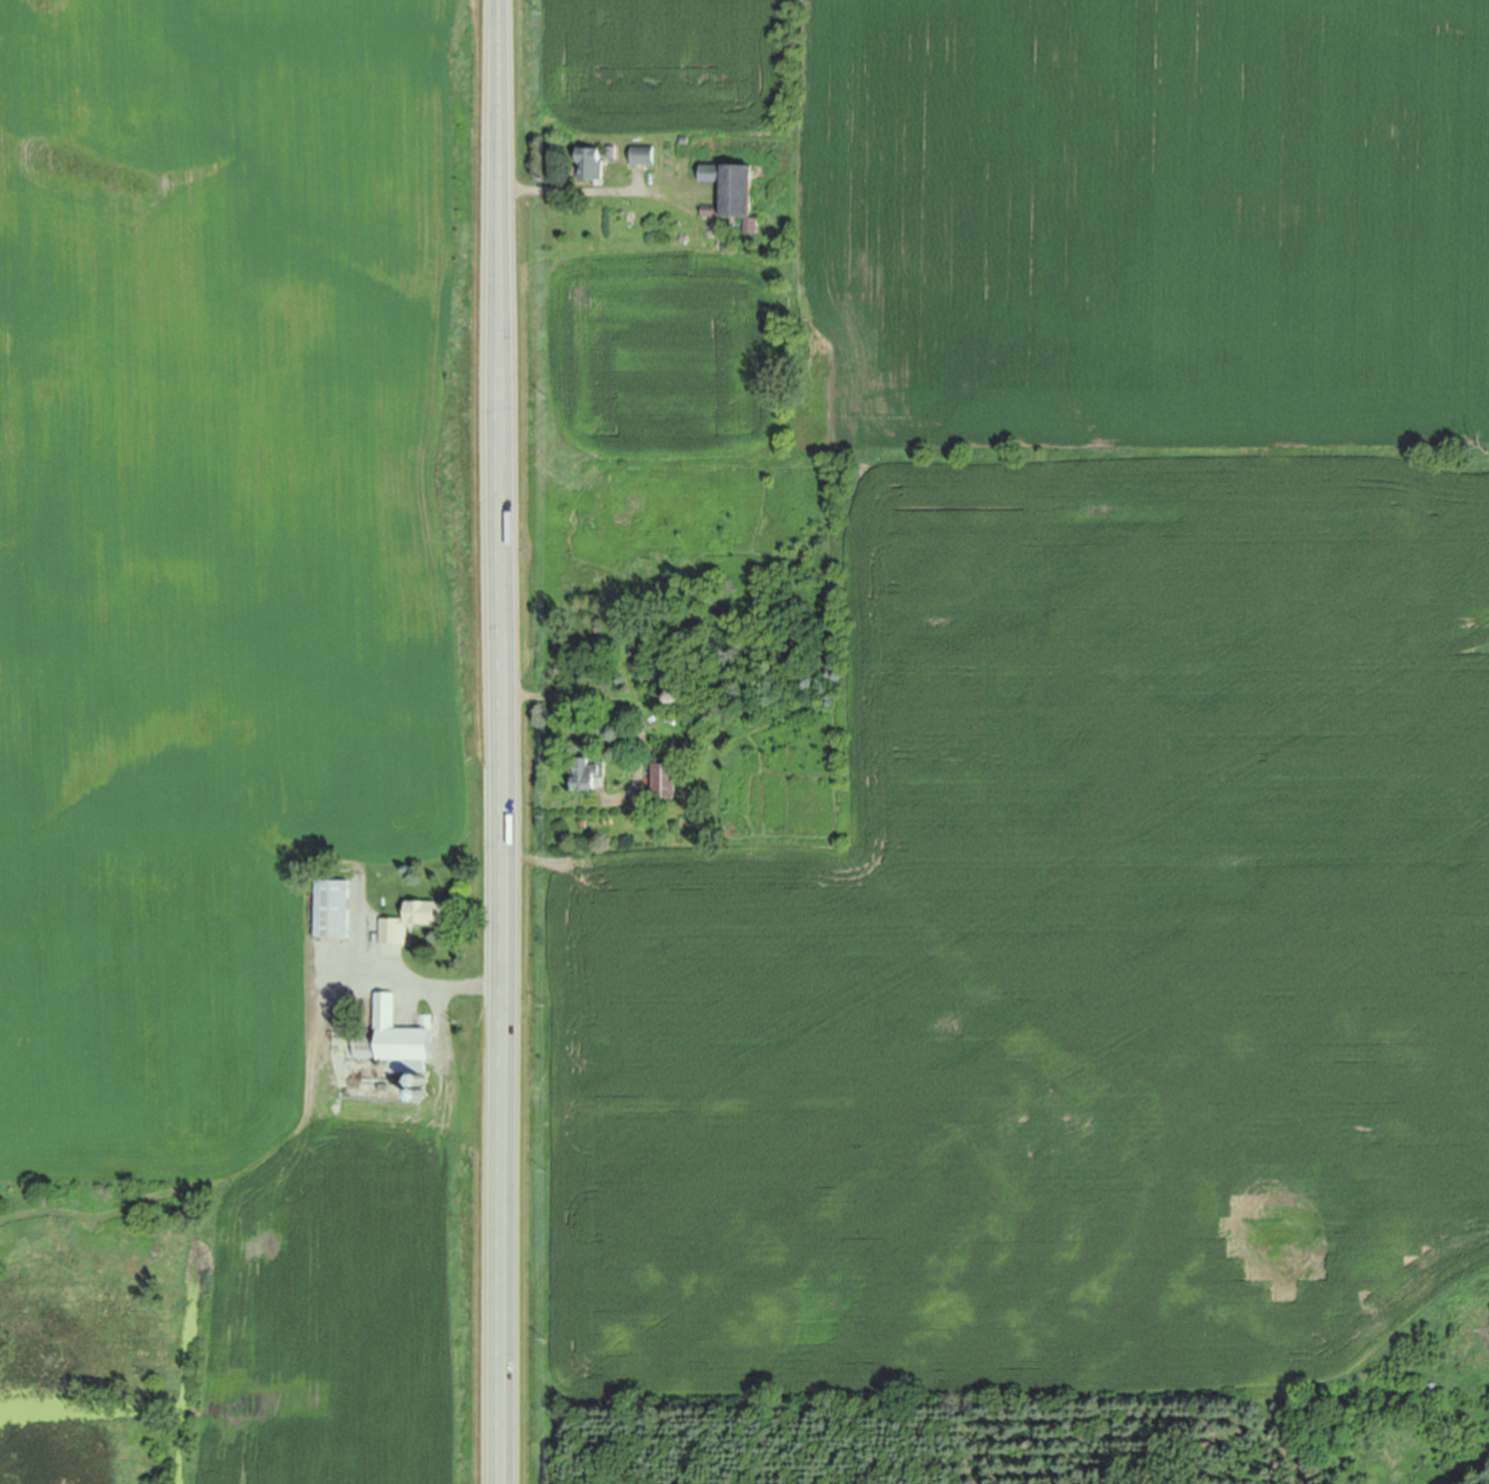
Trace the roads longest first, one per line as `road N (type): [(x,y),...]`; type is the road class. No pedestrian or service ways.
road 1 (primary): [(508,1483),(503,0)]

